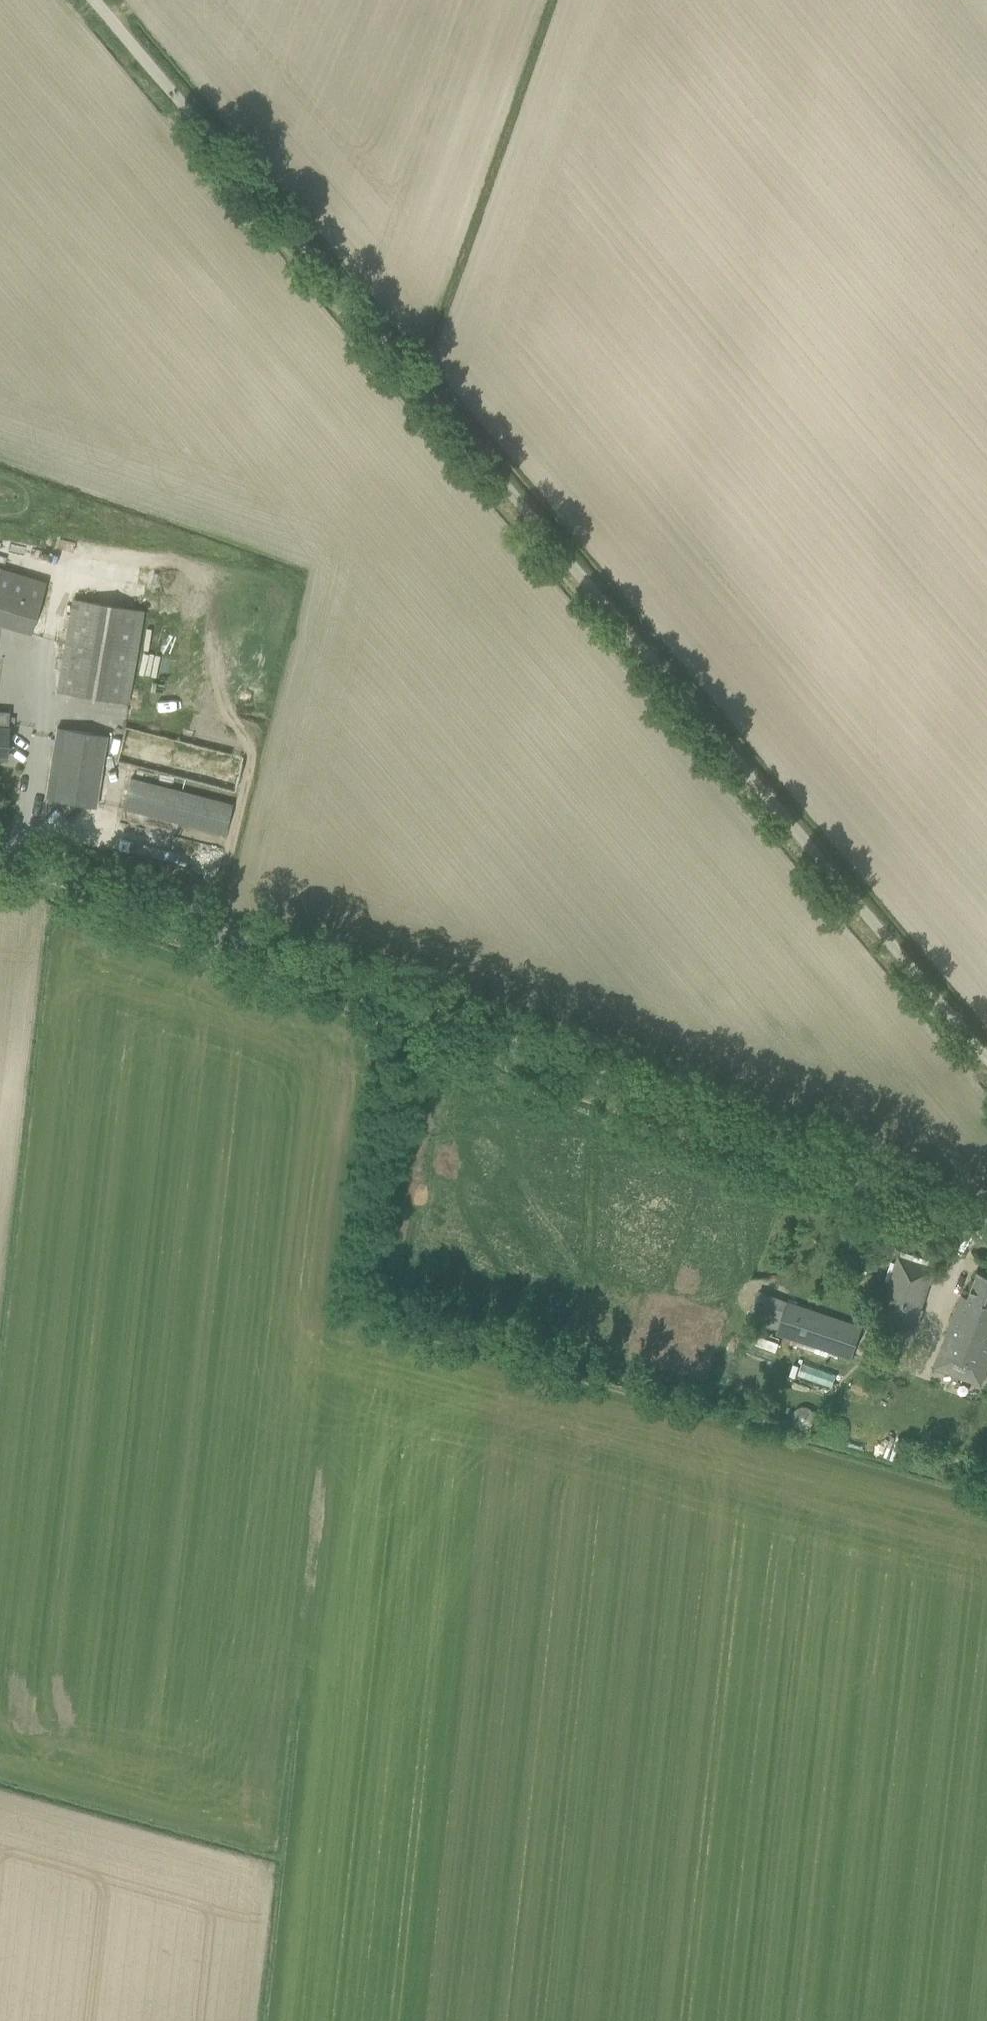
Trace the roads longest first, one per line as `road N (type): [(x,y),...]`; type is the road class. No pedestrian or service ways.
road 1 (track): [(93,0),(986,1062)]
road 2 (unclassified): [(986,1229),(0,863)]

